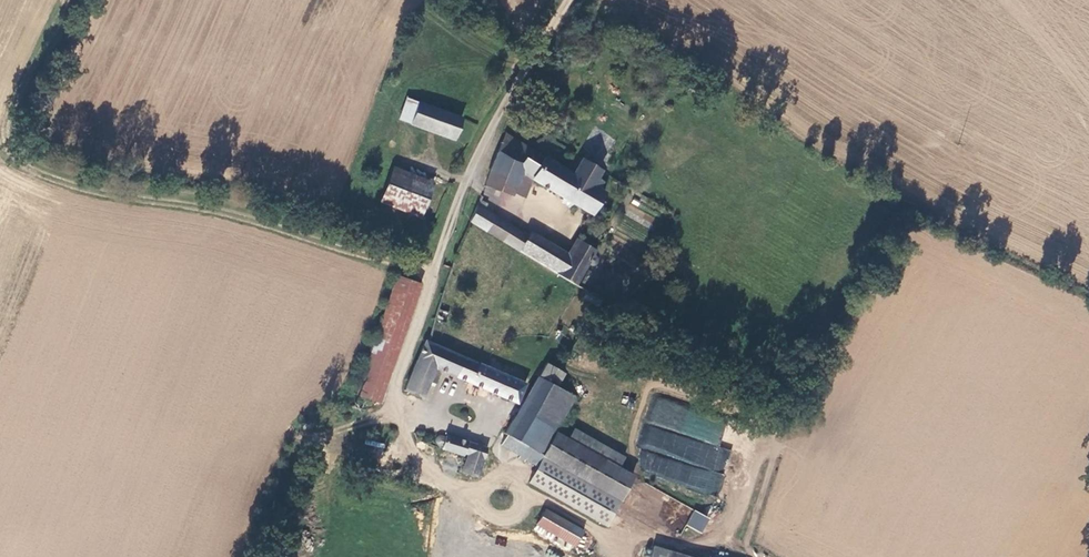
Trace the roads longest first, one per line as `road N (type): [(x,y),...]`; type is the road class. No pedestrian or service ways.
road 1 (unclassified): [(569,0),(468,190),(393,412)]

